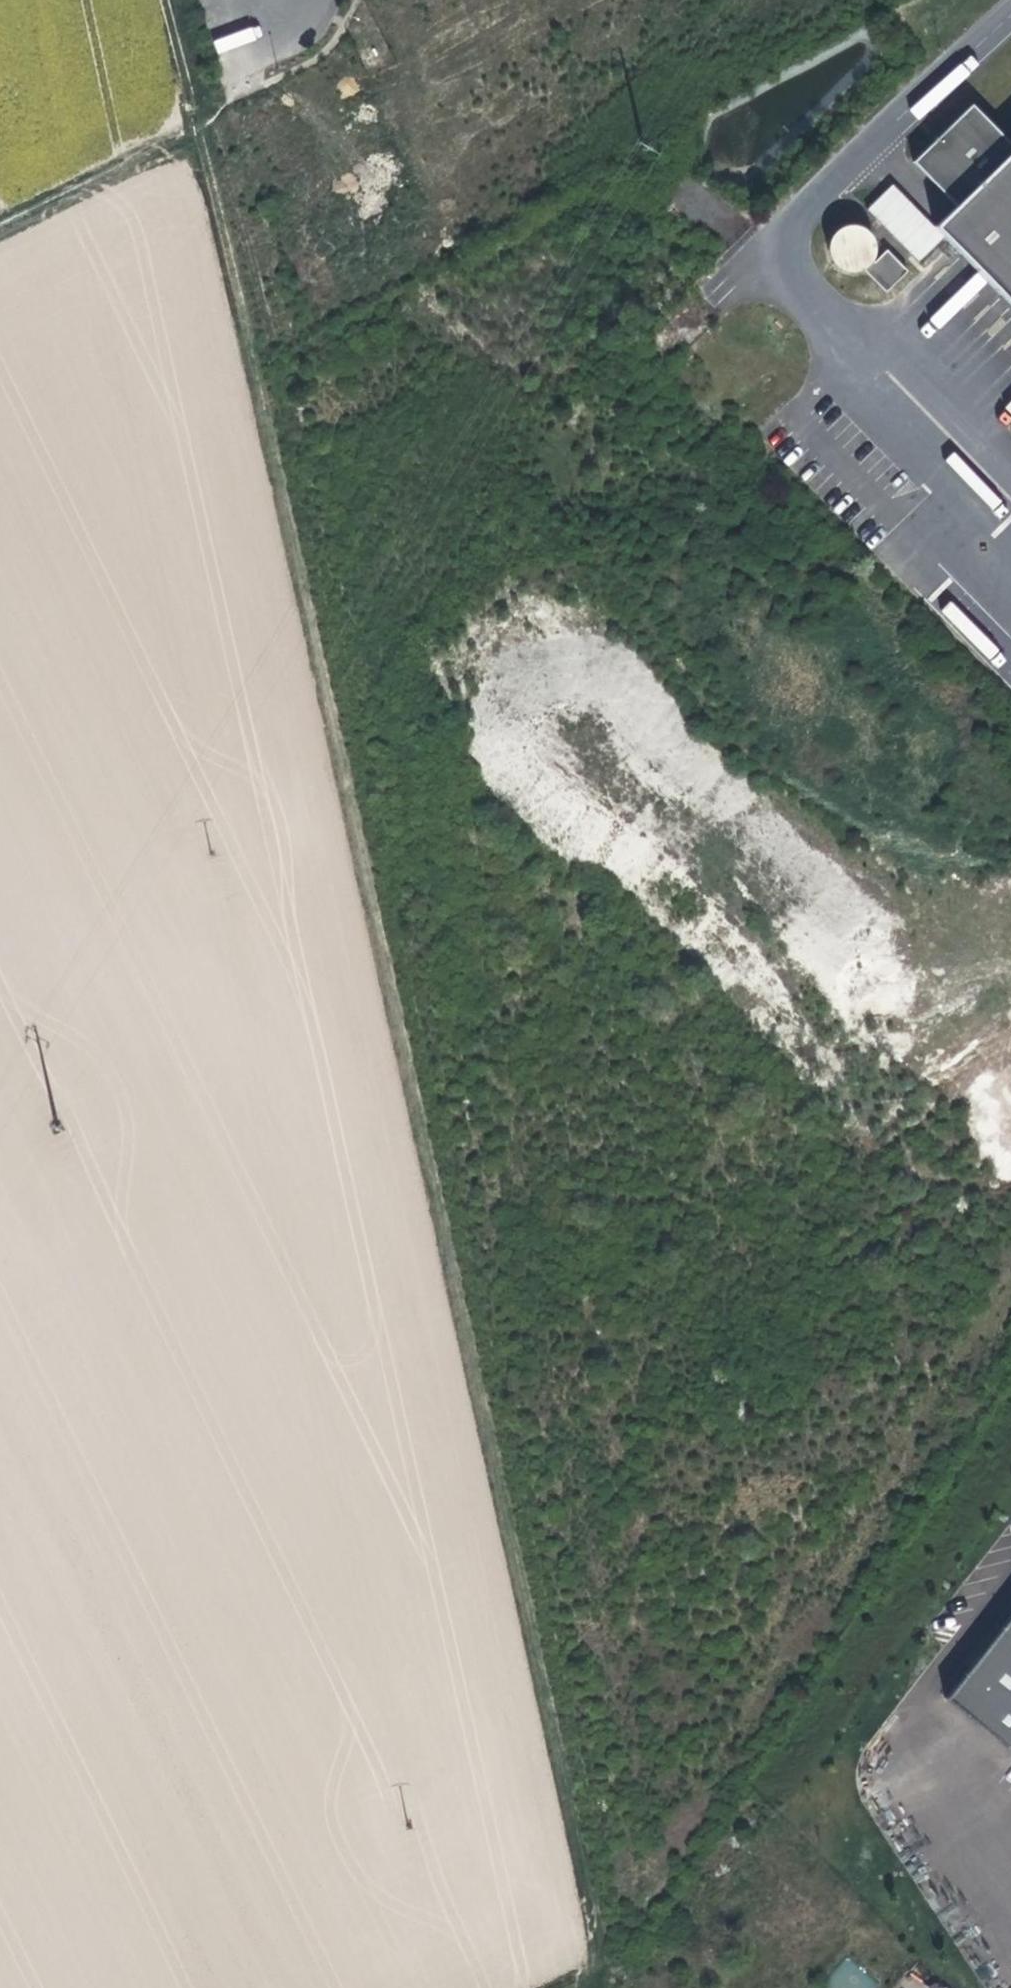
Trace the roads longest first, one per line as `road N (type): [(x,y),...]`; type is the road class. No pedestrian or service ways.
road 1 (track): [(209,129),(612,1976),(586,1987)]
road 2 (track): [(0,231),(209,129),(181,0)]

